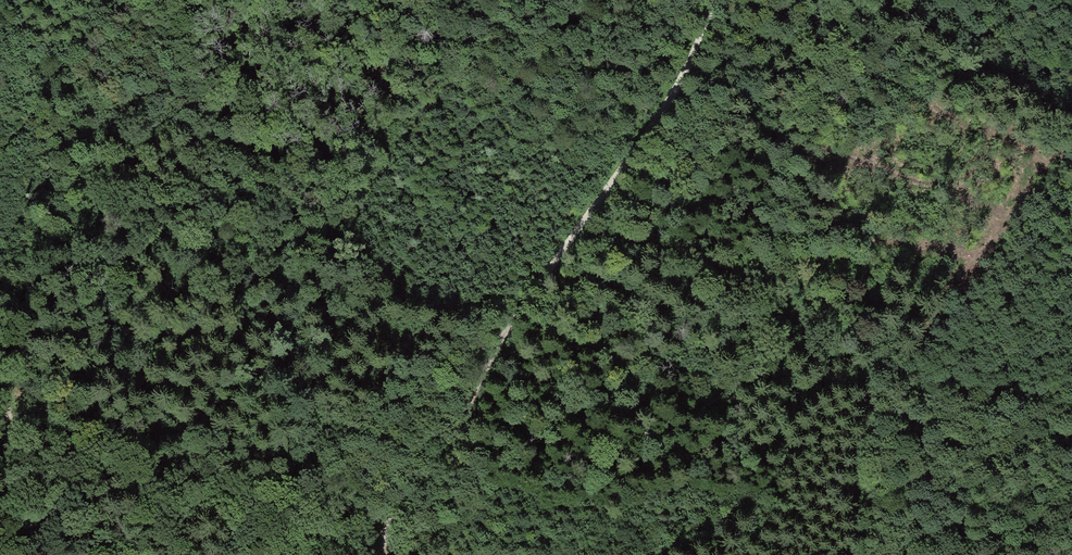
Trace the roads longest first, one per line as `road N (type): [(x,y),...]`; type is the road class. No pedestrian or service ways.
road 1 (track): [(376,554),(441,457),(503,338),(668,105),(714,0)]
road 2 (track): [(1071,122),(882,0)]
road 3 (track): [(0,395),(10,413),(17,473),(5,554)]

